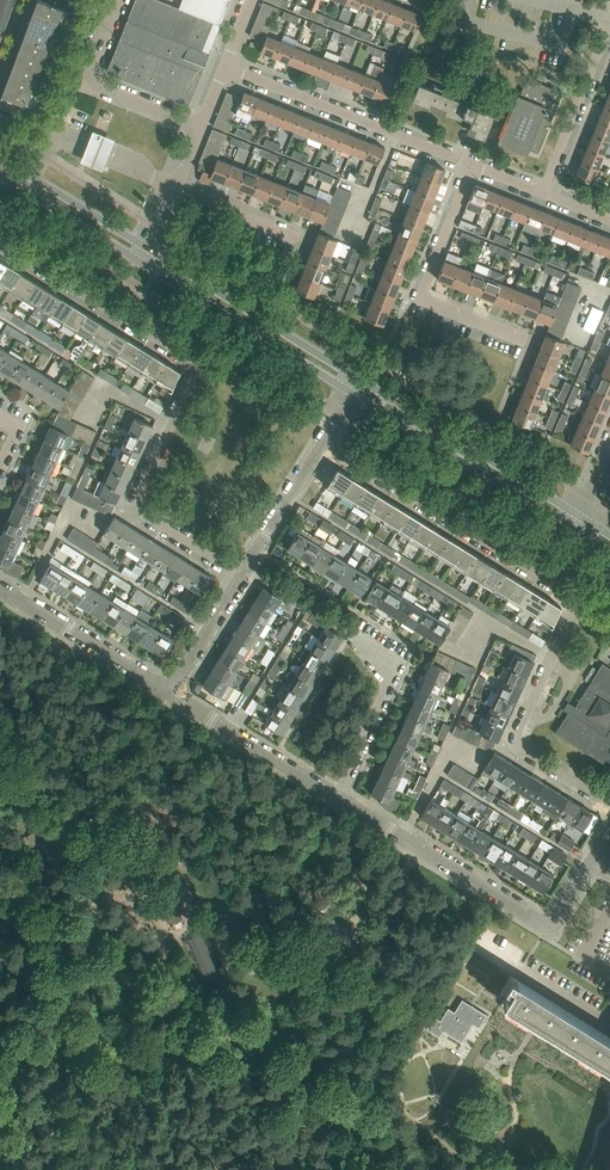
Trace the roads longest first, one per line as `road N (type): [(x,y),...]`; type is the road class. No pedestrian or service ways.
road 1 (residential): [(609,816),(524,763),(516,748),(573,613),(567,591),(325,440)]
road 2 (residential): [(0,240),(190,358),(194,376),(138,505),(243,574)]
road 3 (residential): [(594,863),(563,915),(540,922),(339,799)]
road 4 (residential): [(473,165),(225,67)]
road 5 (residential): [(528,342),(421,298),(473,165)]
road 6 (tertiary): [(362,380),(145,245)]
road 7 (tertiary): [(136,260),(353,394)]
road 8 (tertiary): [(572,511),(362,380)]
road 9 (tertiary): [(353,394),(563,524)]
road 10 (residential): [(201,127),(90,77),(117,0)]
road 11 (residential): [(339,799),(168,694)]
road 12 (residential): [(339,799),(395,667),(349,635)]
road 13 (residential): [(168,694),(0,588)]
road 14 (residential): [(609,23),(544,194)]
road 15 (tertiary): [(145,245),(0,158)]
road 16 (tertiary): [(0,179),(136,260)]
road 17 (residential): [(243,574),(325,440)]
road 18 (residential): [(486,945),(609,1026)]
road 19 (residential): [(168,694),(243,574)]
road 20 (residential): [(300,239),(175,188)]

